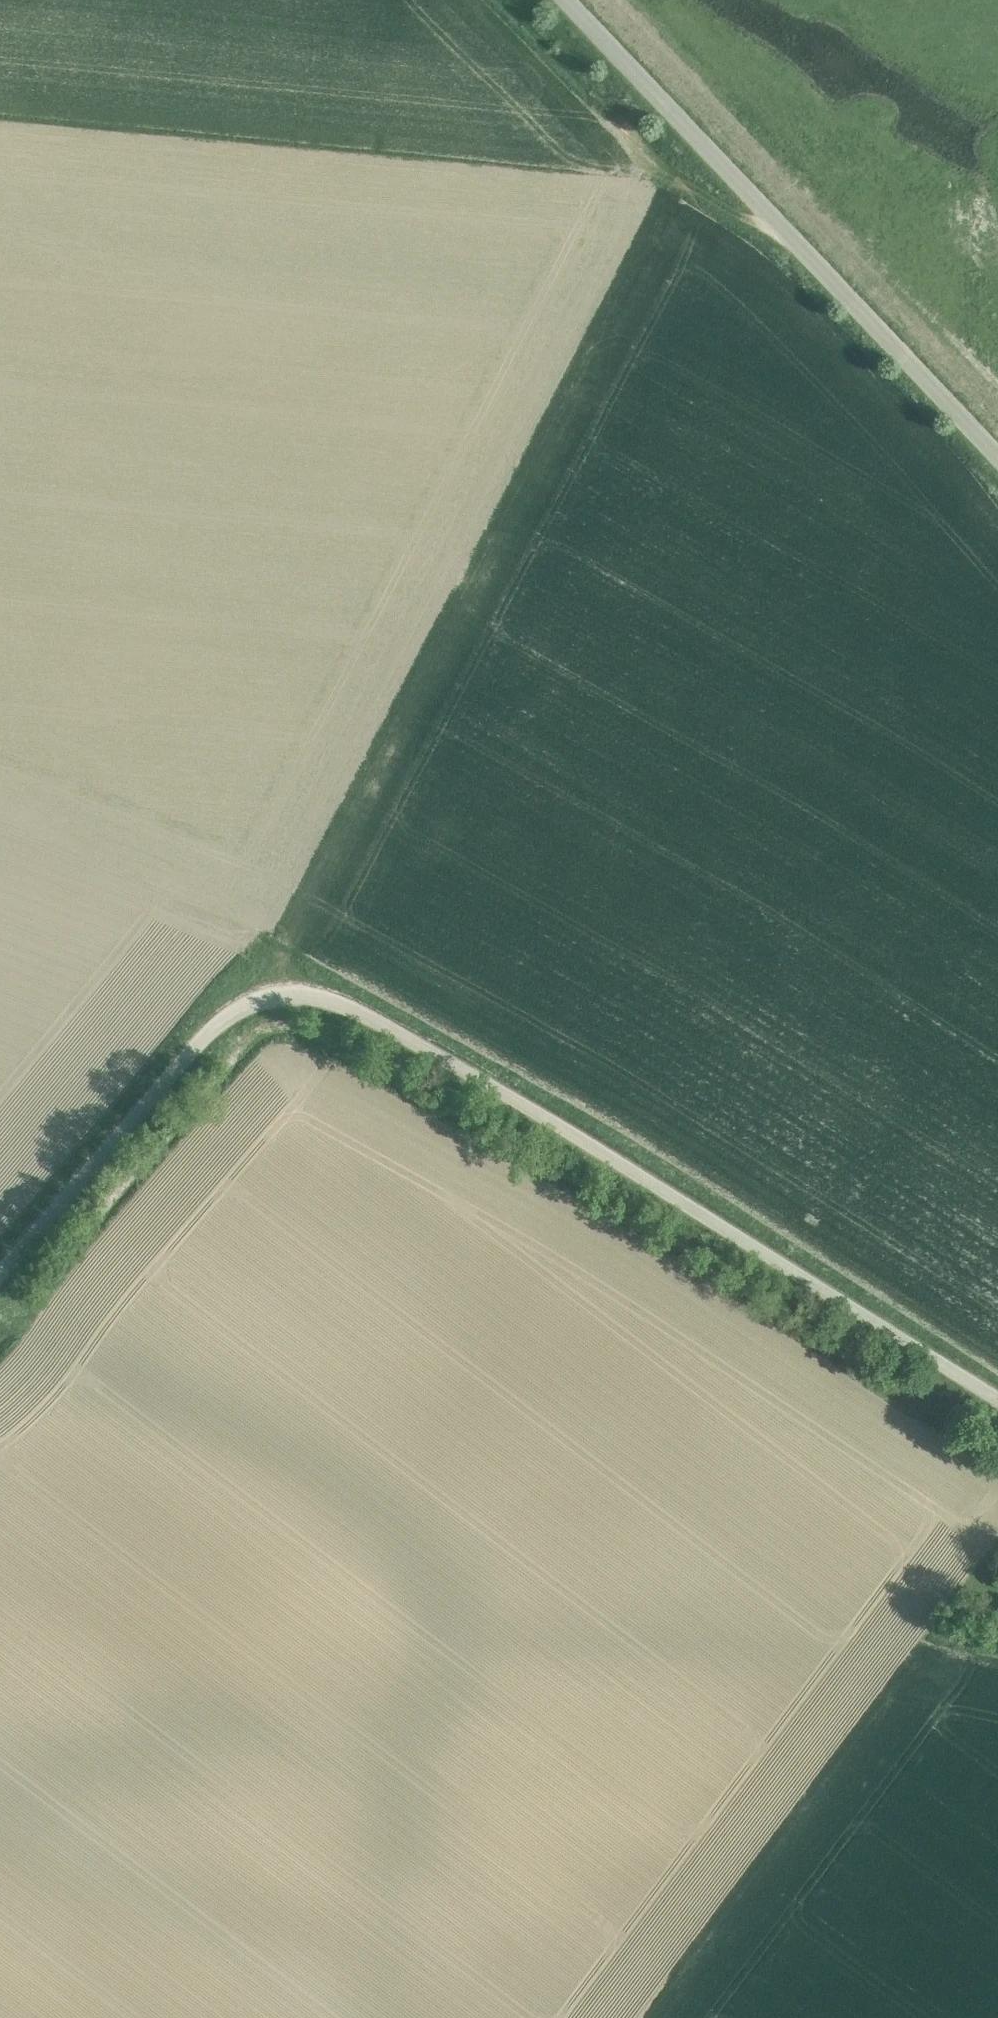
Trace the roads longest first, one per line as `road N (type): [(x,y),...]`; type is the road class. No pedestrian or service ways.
road 1 (unclassified): [(997,1400),(510,1098),(374,1020),(301,994),(255,1000),(217,1023),(0,1270)]
road 2 (unclassified): [(997,455),(566,0)]

